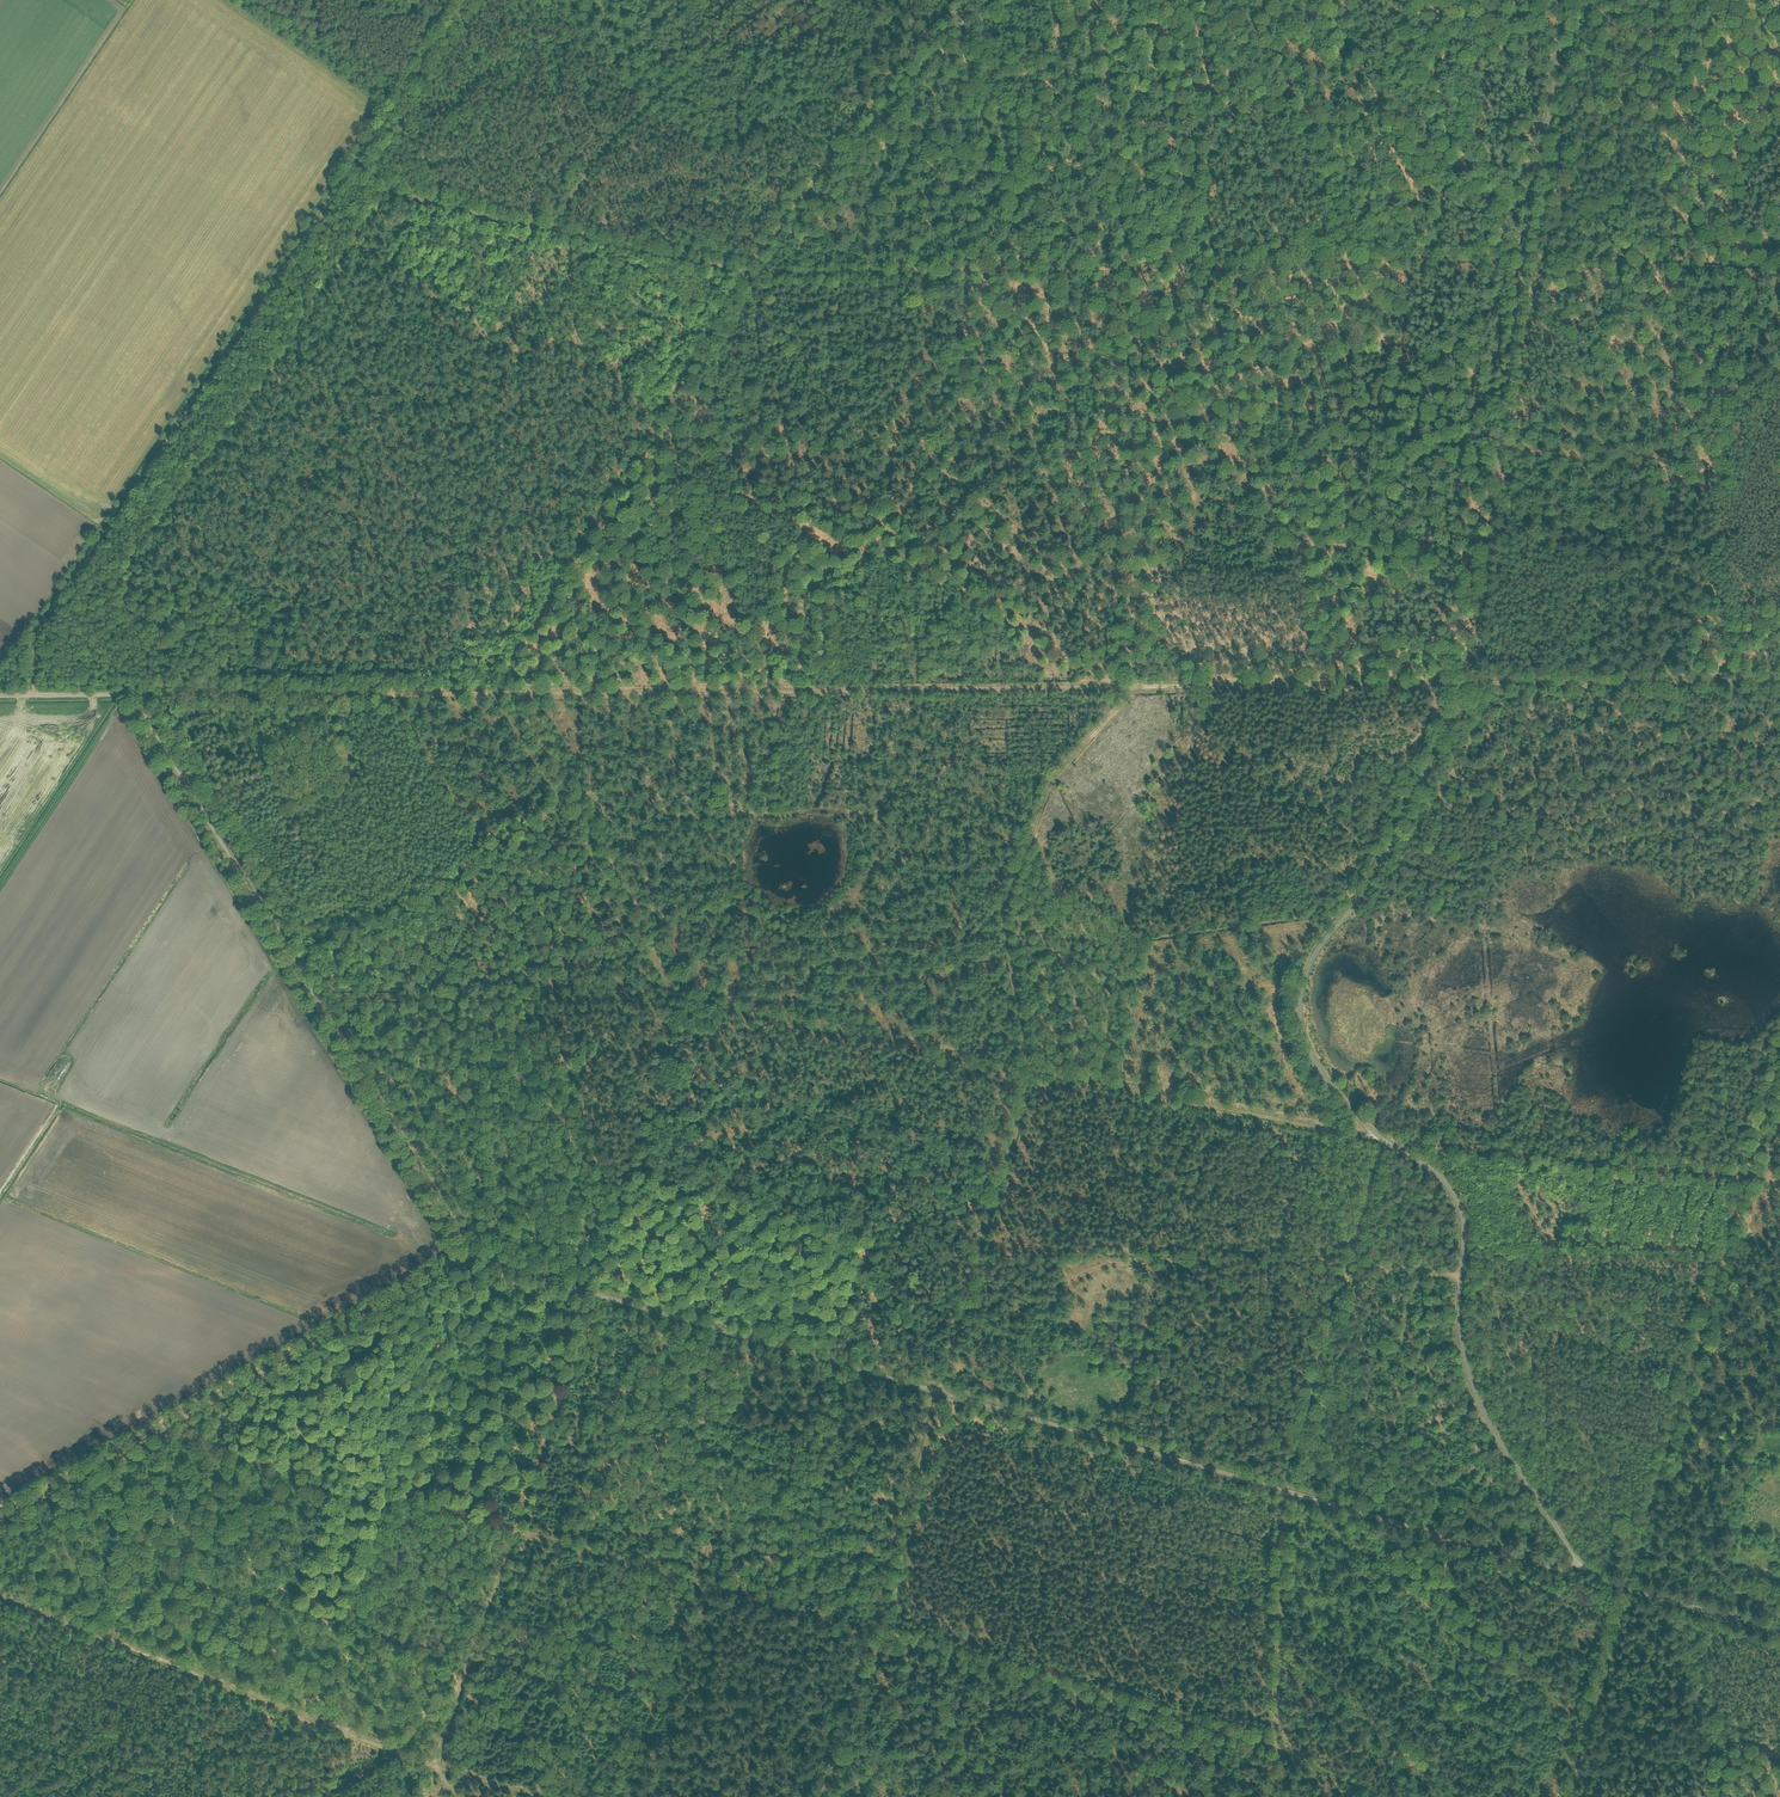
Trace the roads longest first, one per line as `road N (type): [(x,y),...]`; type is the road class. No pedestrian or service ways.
road 1 (unclassified): [(1585,1565),(1504,1448),(1471,1380),(1461,1330),(1462,1214),(1453,1193),(1343,1102),(1301,1023),(1311,962),(1369,883),(1475,668),(1567,0)]
road 2 (track): [(1361,1796),(1272,1757),(1070,1692),(161,1428)]
road 3 (track): [(747,277),(1526,255),(1779,271)]
road 4 (track): [(134,698),(1135,685)]
road 5 (track): [(468,0),(44,624),(34,695)]
road 6 (track): [(430,1764),(593,1292),(679,999)]
road 7 (unclassified): [(0,696),(134,698),(470,1257)]
road 8 (track): [(679,999),(1380,1138)]
road 9 (track): [(1265,1796),(1282,1504),(1380,1138)]
road 10 (unclassified): [(1585,1565),(1542,1565),(938,1392)]
road 11 (track): [(1135,685),(1779,679)]
road 12 (track): [(994,1204),(823,1796)]
road 13 (unclassified): [(470,1257),(0,1517)]
road 14 (track): [(1133,615),(1019,533),(969,482),(902,466),(764,451),(706,456),(653,434)]
road 15 (unclassified): [(470,1257),(938,1392)]
road 16 (track): [(0,1596),(430,1764)]
road 17 (track): [(1106,26),(1564,20)]
road 18 (track): [(1116,122),(1334,111),(1547,124)]
road 19 (track): [(341,181),(747,277)]
road 20 (track): [(1380,1138),(1779,1174)]
road 21 (track): [(1132,408),(1506,408)]
road 22 (track): [(1135,685),(1054,782),(1020,872),(926,868),(876,845)]
road 23 (track): [(1779,1049),(1680,1403)]
road 24 (track): [(747,277),(956,0)]
road 25 (track): [(1132,268),(1133,615)]
road 26 (track): [(1020,872),(1007,924),(1031,1070),(994,1204)]
road 27 (track): [(767,0),(604,148),(551,228)]
road 28 (track): [(653,434),(498,693)]
road 29 (track): [(1132,268),(1103,0)]
road 30 (track): [(1550,105),(1676,118),(1665,220)]
road 31 (track): [(679,999),(567,809)]
road 32 (track): [(1571,1796),(1631,1588)]
road 33 (unclassified): [(1779,1631),(1631,1588),(1585,1565)]
road 34 (track): [(1680,1403),(1631,1588)]
road 35 (track): [(747,277),(653,434)]
road 36 (track): [(523,998),(679,999)]
road 37 (track): [(523,998),(369,998)]
road 38 (track): [(567,809),(498,693)]
road 39 (track): [(0,1192),(70,1094)]

